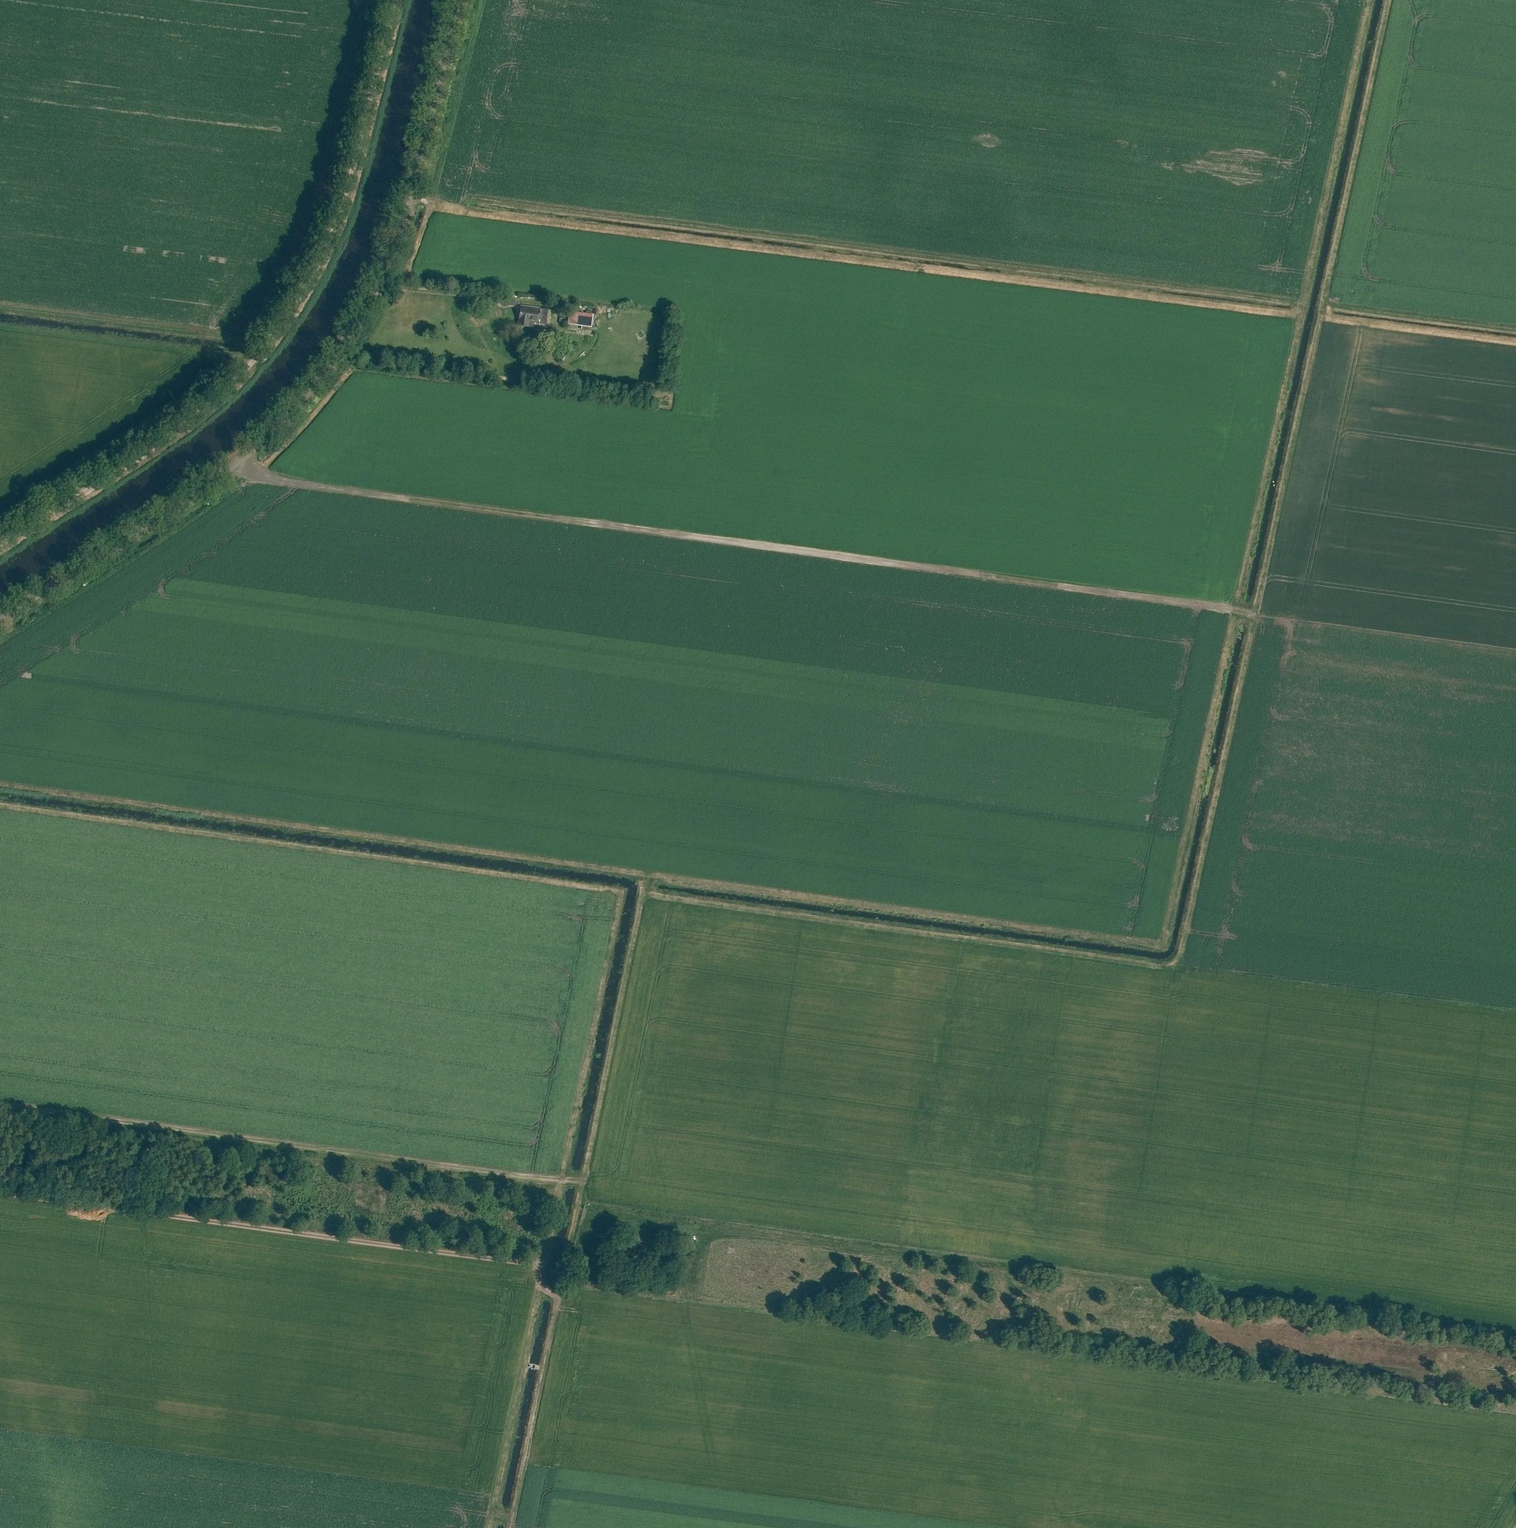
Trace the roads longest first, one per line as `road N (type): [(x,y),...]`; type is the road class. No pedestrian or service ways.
road 1 (unclassified): [(0,618),(218,477),(326,368),(396,239),(459,0)]
road 2 (track): [(0,552),(217,407),(303,309),(342,225),(401,0)]

